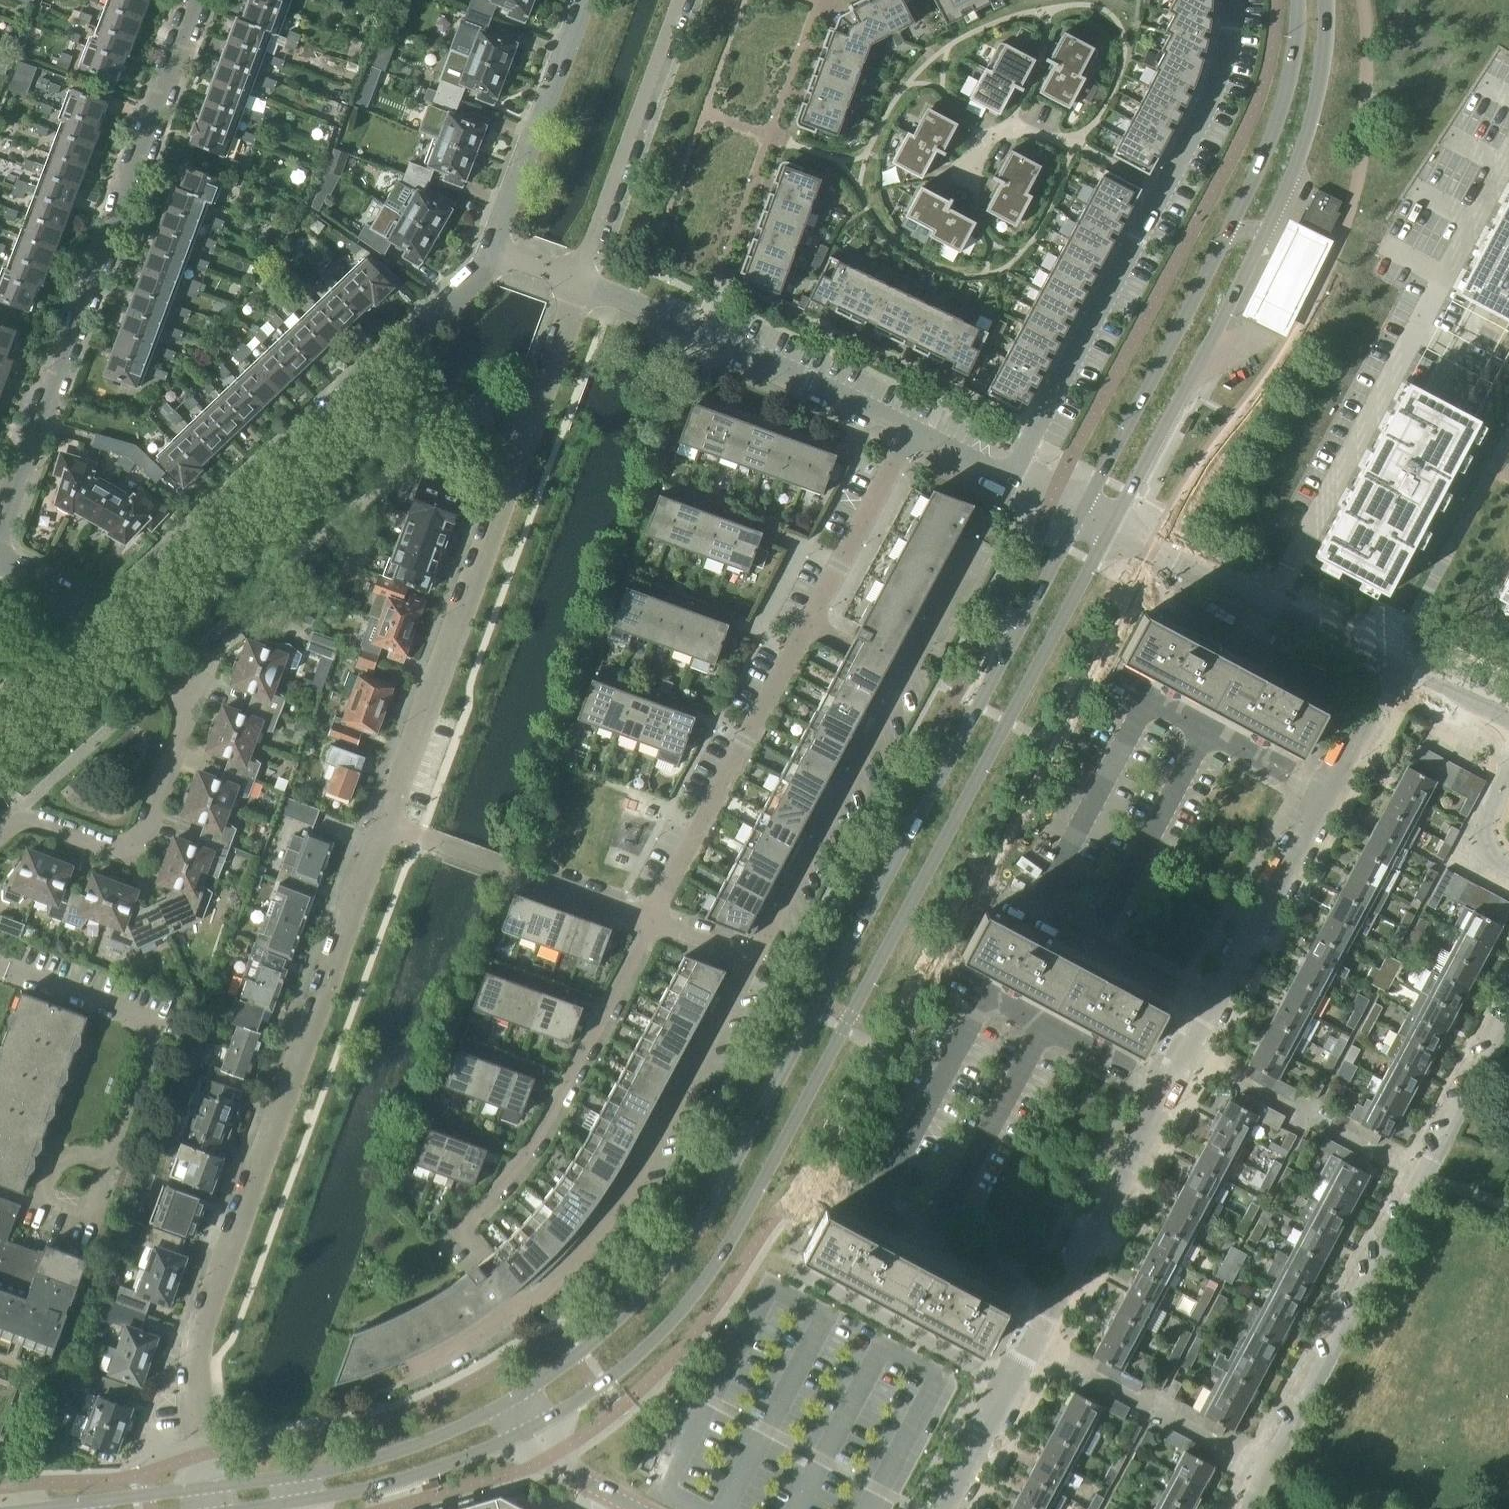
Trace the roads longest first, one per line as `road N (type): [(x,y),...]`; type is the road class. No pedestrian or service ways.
road 1 (secondary): [(530,1429),(596,1389),(701,1288),(1111,528)]
road 2 (secondary): [(1082,512),(707,1213),(646,1291),(509,1403)]
road 3 (unclassified): [(944,1508),(1392,667)]
road 4 (residential): [(209,1488),(193,1360),(199,1336),(383,823)]
road 5 (residential): [(383,823),(577,278)]
road 6 (secondary): [(1111,528),(1277,211),(1314,103),(1324,0)]
road 7 (residential): [(198,0),(0,536)]
road 8 (secondary): [(1296,0),(1294,55),(1265,153),(1082,512)]
road 9 (residential): [(1249,1508),(1508,1017)]
road 10 (residential): [(911,433),(652,921)]
road 11 (residential): [(407,1370),(525,1305),(594,1237),(635,1185),(760,964)]
road 12 (residential): [(102,622),(445,309),(495,251)]
road 13 (residential): [(1009,478),(1203,117),(1226,55),(1233,0)]
road 14 (residential): [(760,964),(977,553)]
road 15 (residential): [(652,921),(572,1083),(524,1157),(466,1219),(463,1229),(484,1255)]
road 16 (residential): [(911,433),(577,278)]
road 17 (residential): [(197,680),(141,836),(113,847),(22,820),(0,833)]
road 18 (residential): [(1392,667),(1111,528)]
road 19 (residential): [(577,278),(680,0)]
road 20 (residential): [(652,921),(383,823)]
road 21 (residential): [(589,0),(495,251)]
road 22 (secondary): [(282,1503),(426,1472),(530,1429)]
road 23 (secondary): [(509,1403),(367,1462),(282,1478)]
road 24 (residential): [(0,719),(102,622)]
road 25 (tertiary): [(637,1508),(574,1475),(530,1429)]
road 26 (residential): [(1508,722),(1392,667)]
road 27 (secondary): [(209,1488),(85,1504)]

